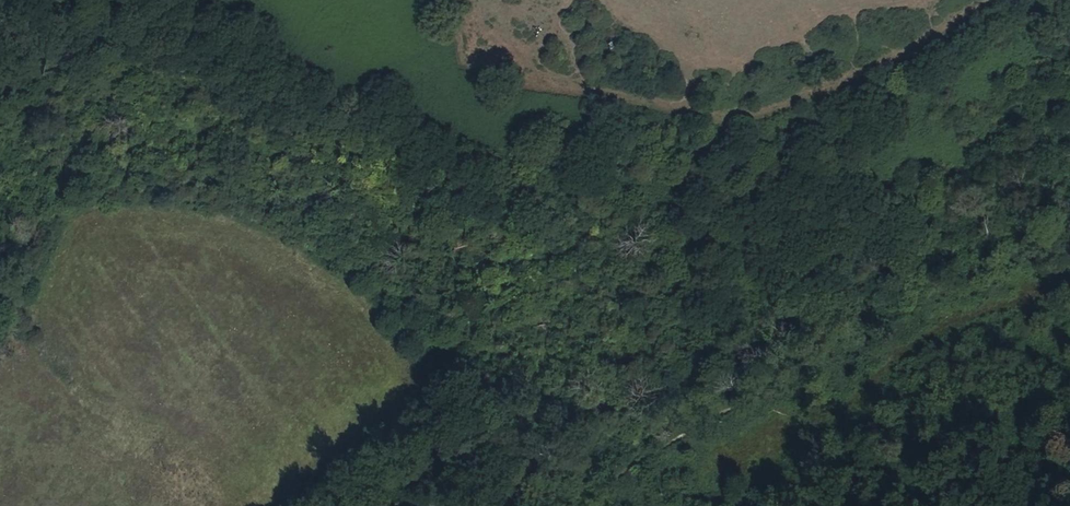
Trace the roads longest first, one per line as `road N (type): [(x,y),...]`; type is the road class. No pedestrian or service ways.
road 1 (track): [(587,505),(618,483),(676,471),(756,431),(1002,209),(1069,190)]

